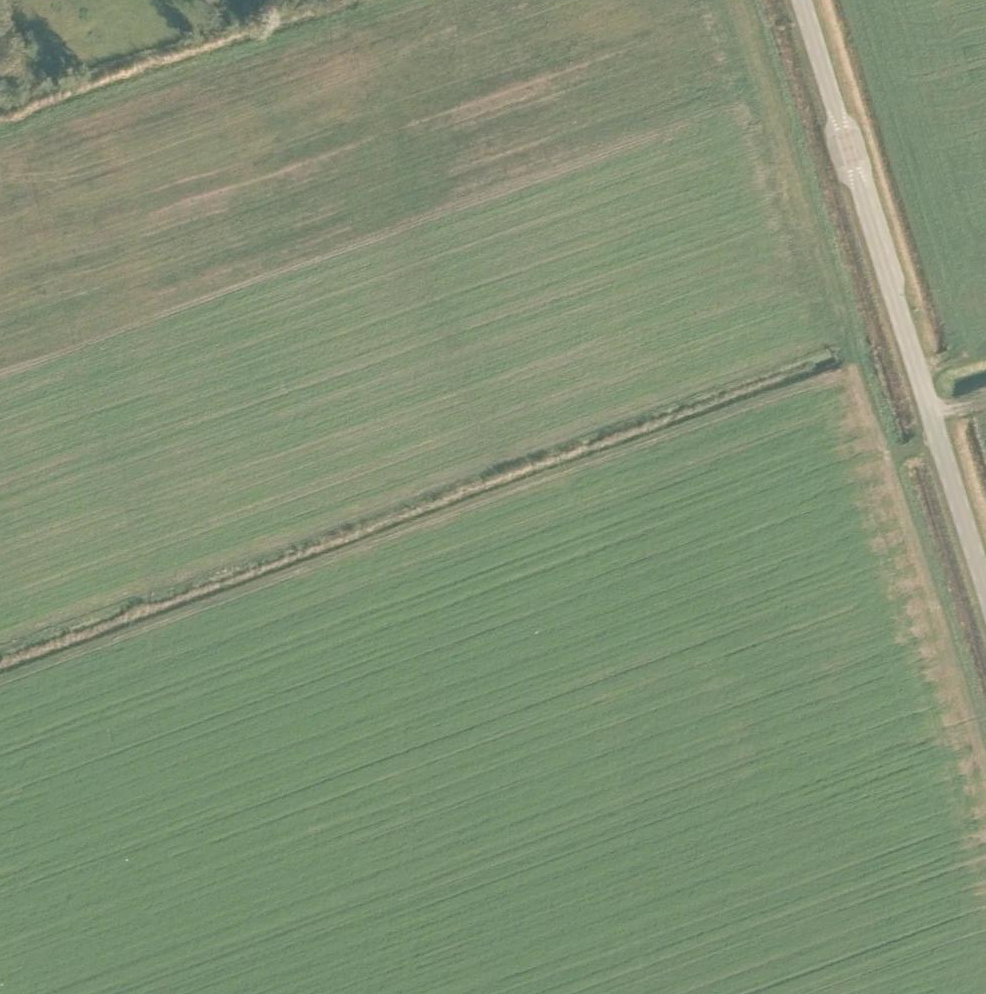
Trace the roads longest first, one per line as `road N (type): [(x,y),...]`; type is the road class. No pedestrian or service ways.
road 1 (unclassified): [(985,586),(804,0)]

